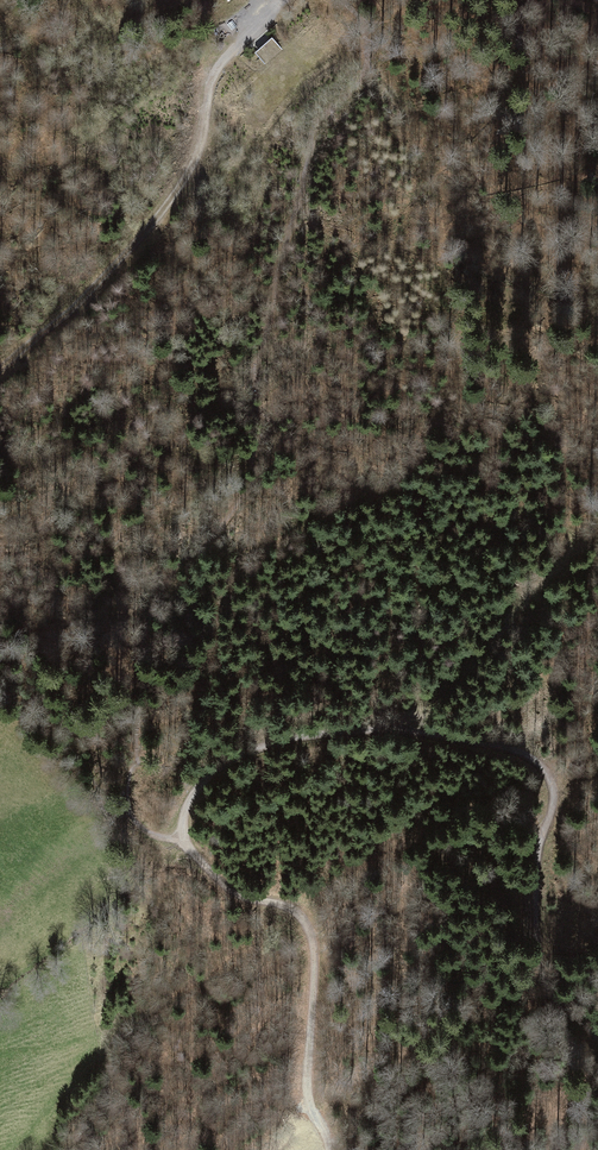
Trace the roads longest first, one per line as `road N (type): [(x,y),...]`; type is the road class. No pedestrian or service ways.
road 1 (track): [(175,838),(205,762),(290,739),(401,729),(510,751),(547,769),(555,796),(537,855),(547,989),(597,1039)]
road 2 (track): [(0,379),(92,294),(195,168),(239,29),(271,0)]
road 3 (track): [(316,1149),(305,1101),(311,986),(292,914),(248,898),(175,838)]
road 4 (track): [(130,802),(87,752),(74,702),(88,686),(57,639),(28,652),(0,601)]

